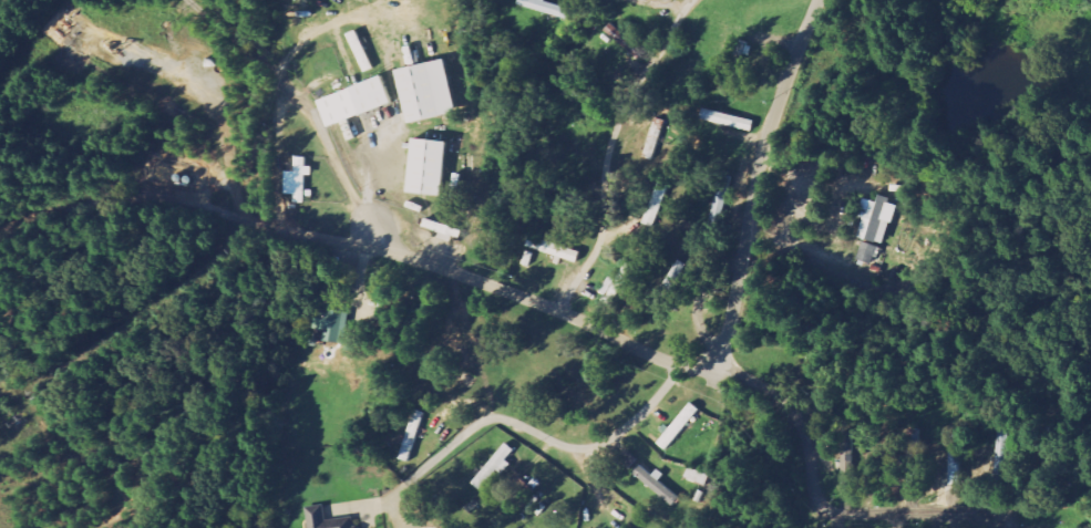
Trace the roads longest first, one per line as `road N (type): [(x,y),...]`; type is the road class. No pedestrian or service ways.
road 1 (residential): [(383,249),(564,311),(683,366),(716,371),(769,134),(821,0)]
road 2 (residential): [(716,371),(761,387),(796,418),(830,509),(991,515)]
road 3 (residential): [(694,0),(630,97),(609,157),(603,235),(564,311)]
road 4 (residential): [(683,366),(646,411),(600,444),(577,446),(488,418),(411,478)]
road 5 (residential): [(383,249),(219,211)]

